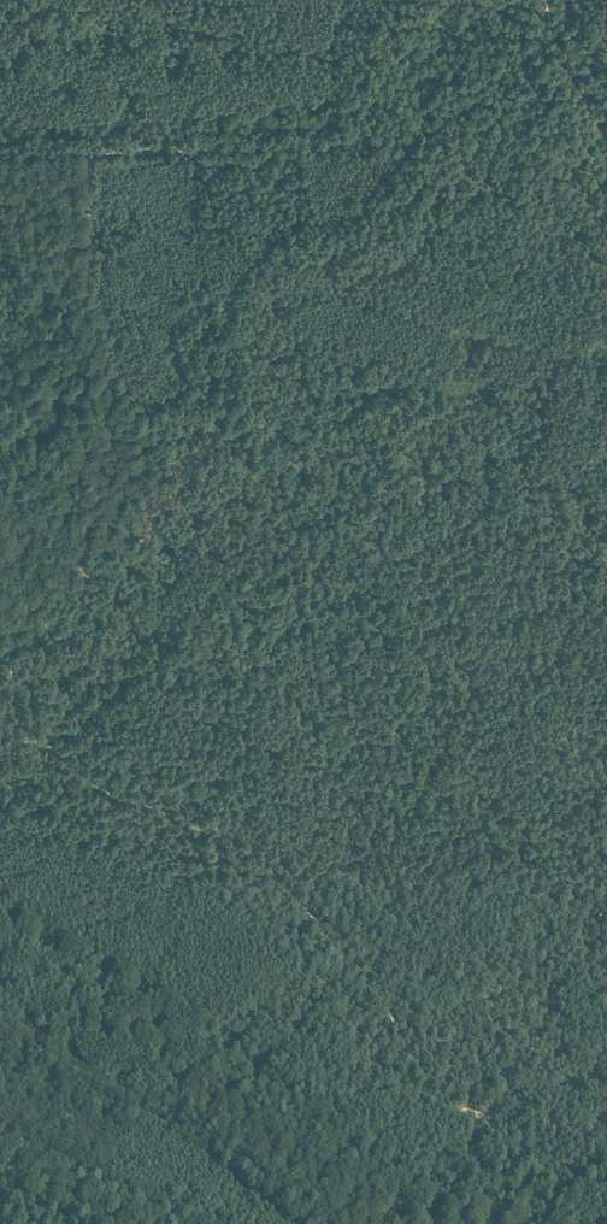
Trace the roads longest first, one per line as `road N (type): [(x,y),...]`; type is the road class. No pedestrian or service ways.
road 1 (track): [(0,749),(47,745),(116,797),(233,837),(347,946),(437,1096),(493,1122)]
road 2 (track): [(91,153),(376,141),(421,132),(539,56),(547,41),(542,0)]
road 3 (track): [(0,471),(88,405),(107,380),(90,269),(91,153)]
road 4 (track): [(493,1122),(606,903)]
road 5 (tertiary): [(111,1223),(0,1166)]

